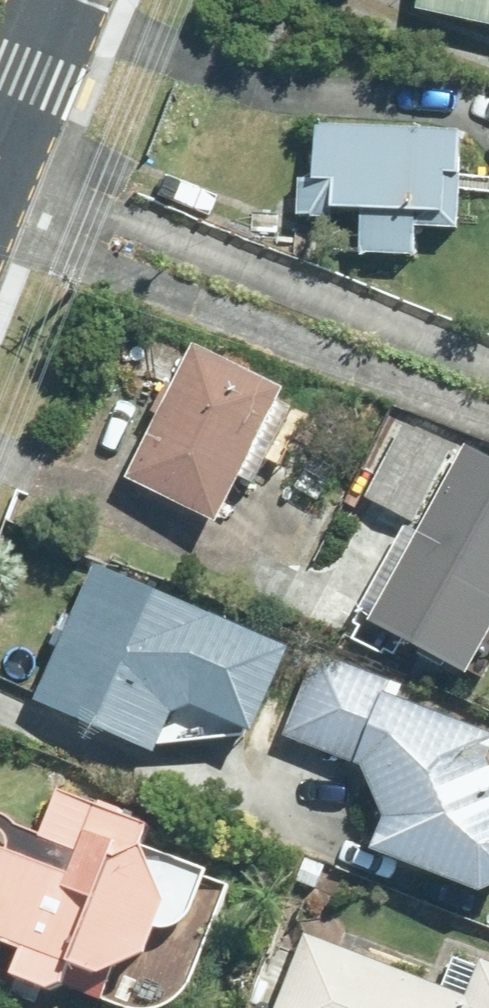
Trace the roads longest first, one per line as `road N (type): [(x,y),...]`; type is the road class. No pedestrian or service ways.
road 1 (secondary): [(62,0),(0,154)]

